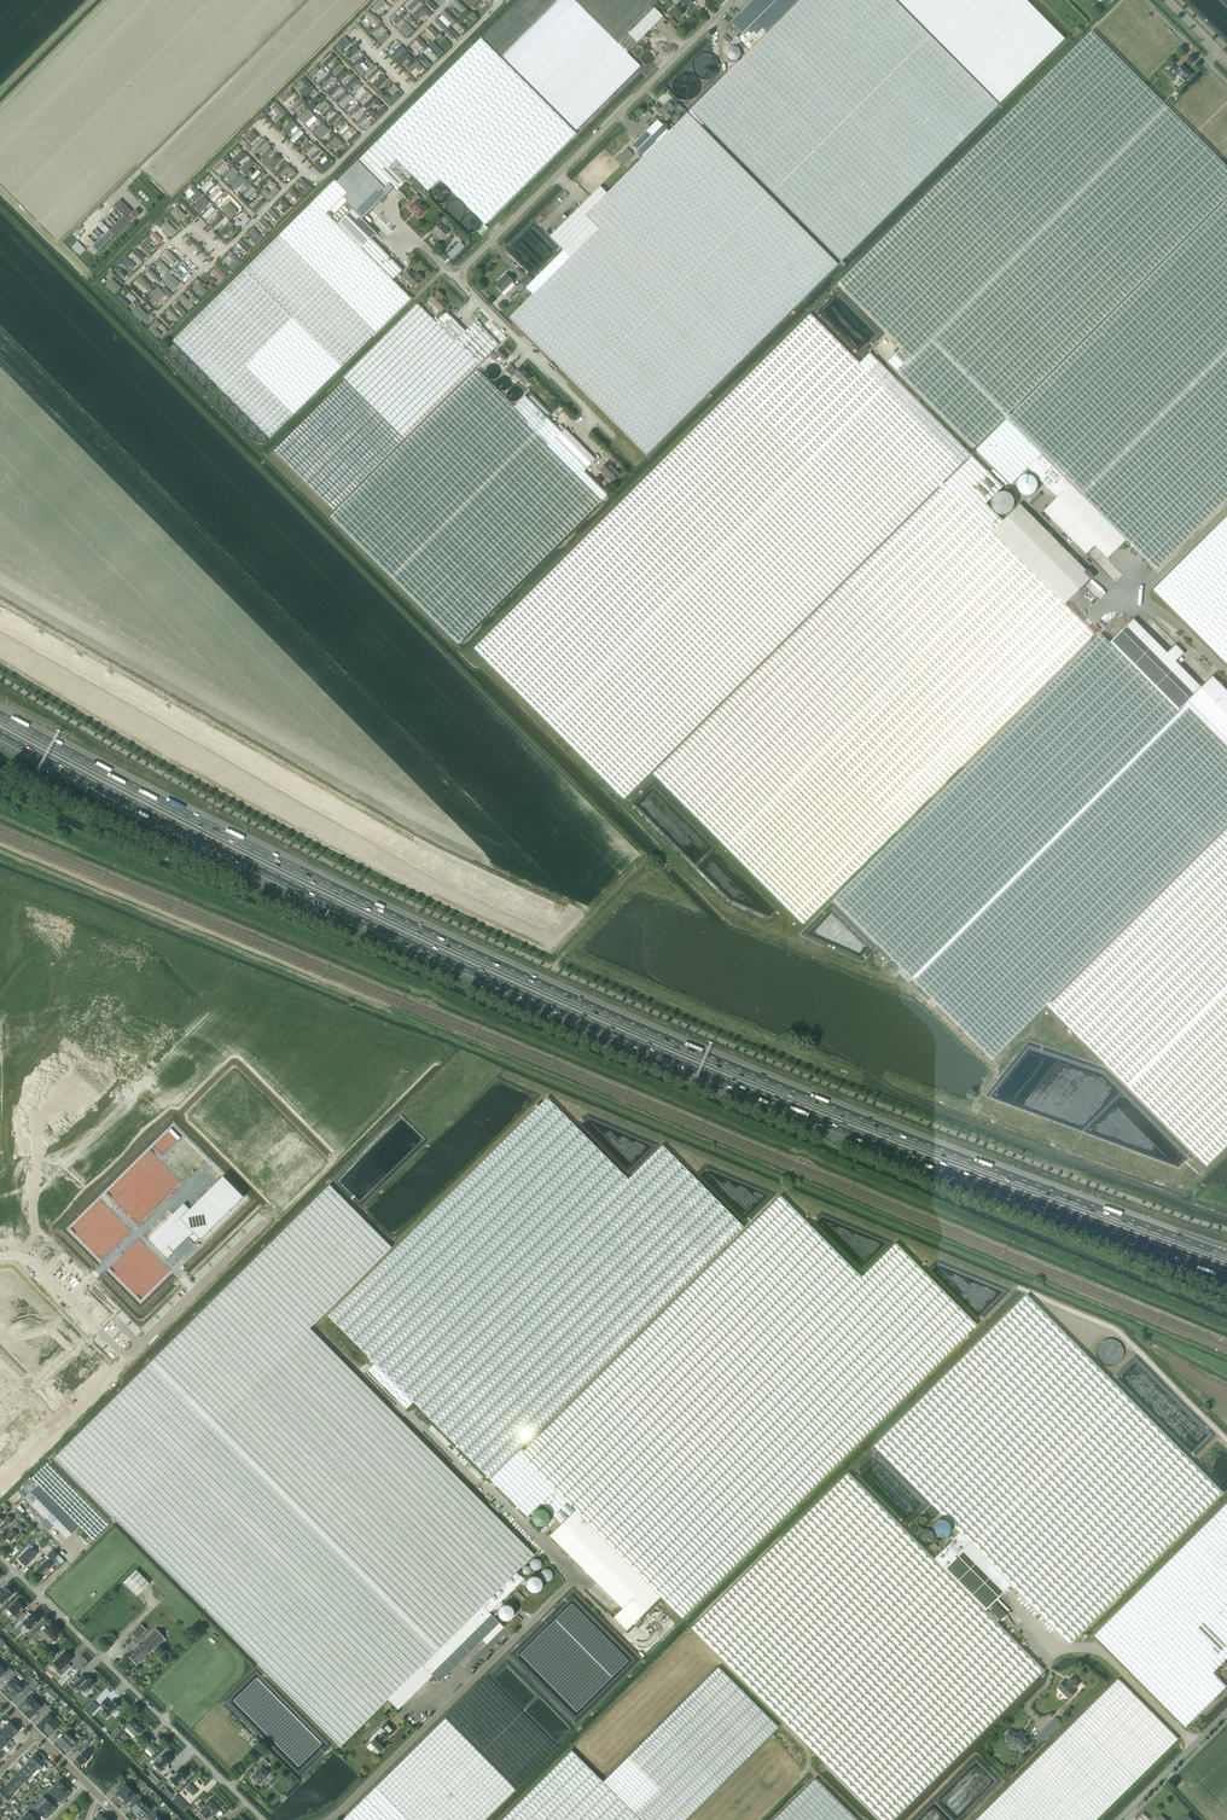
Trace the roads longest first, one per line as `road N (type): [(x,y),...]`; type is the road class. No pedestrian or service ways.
road 1 (motorway): [(1226,1255),(902,1134),(567,994),(274,857),(0,714)]
road 2 (motorway): [(0,735),(339,910),(629,1042),(1226,1275)]
road 3 (unclassified): [(453,278),(732,0)]
road 4 (unclassified): [(263,1819),(0,1555)]
road 5 (unclassified): [(615,438),(453,278)]
road 6 (tertiary): [(1119,1819),(1226,1713)]
road 7 (residential): [(0,1257),(28,1261),(98,1331)]
road 8 (residential): [(37,1735),(122,1819)]

